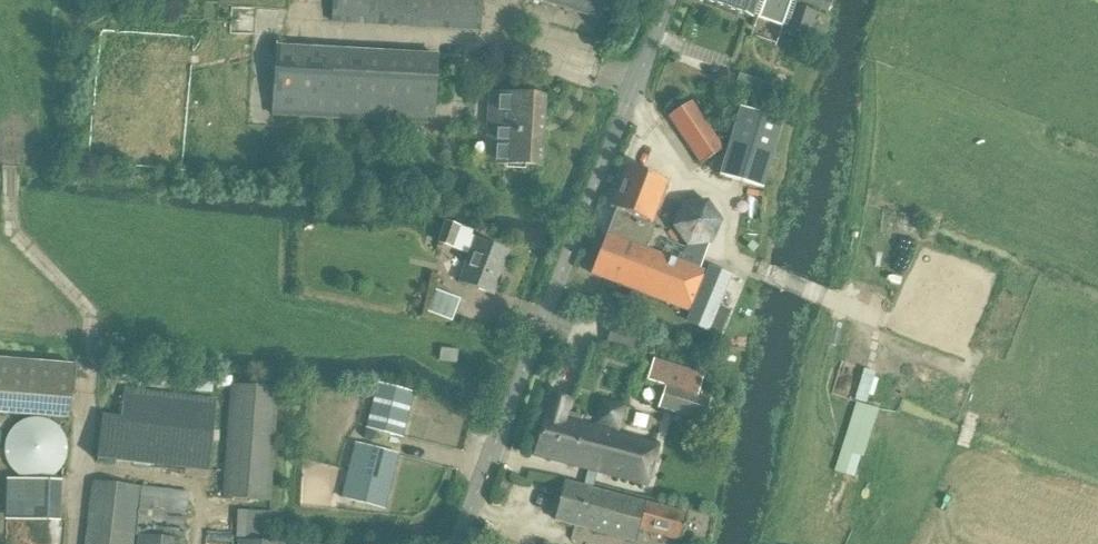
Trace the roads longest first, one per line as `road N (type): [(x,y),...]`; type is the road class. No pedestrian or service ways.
road 1 (unclassified): [(455,543),(672,0)]

